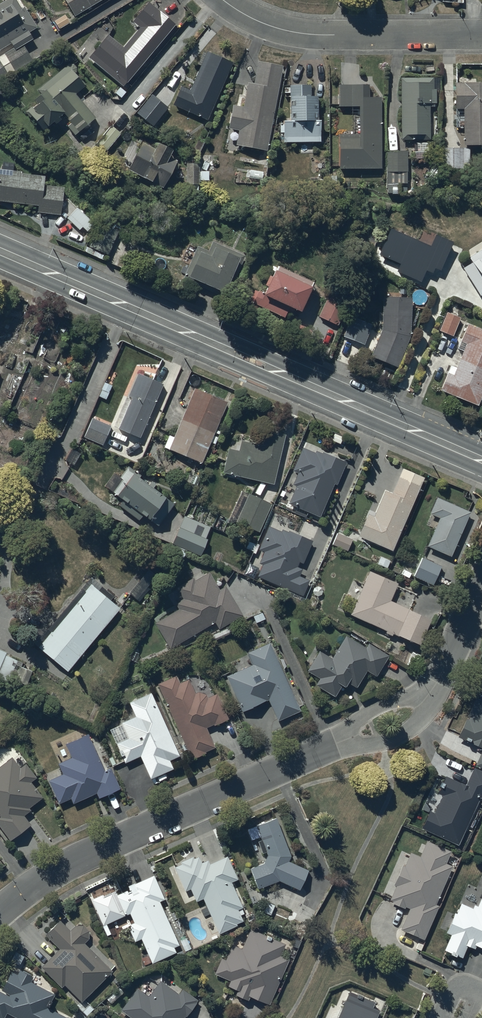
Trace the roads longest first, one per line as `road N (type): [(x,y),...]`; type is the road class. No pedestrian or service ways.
road 1 (secondary): [(0,252),(481,460)]
road 2 (residential): [(336,744),(73,861),(0,912)]
road 3 (residential): [(229,0),(261,22),(320,37),(481,35)]
road 4 (residential): [(437,682),(422,717),(400,735),(336,744)]
road 5 (residential): [(336,744),(370,710),(437,682)]

